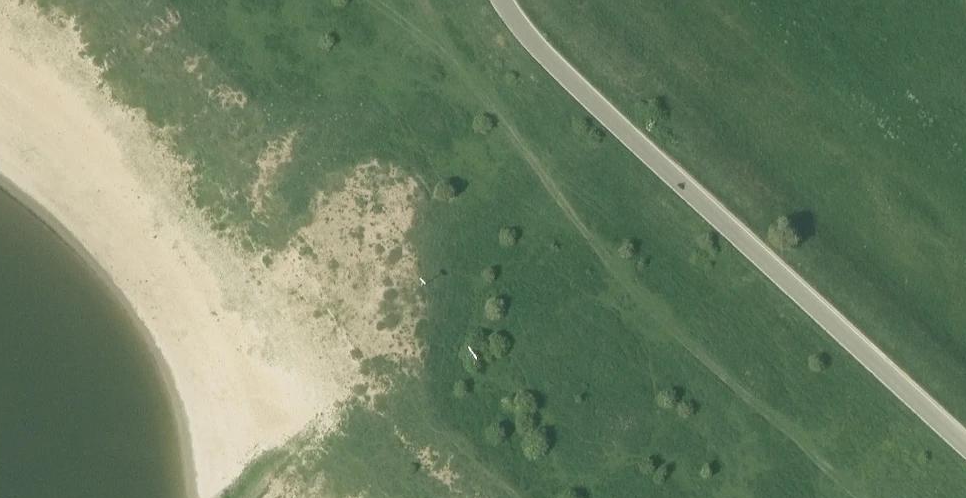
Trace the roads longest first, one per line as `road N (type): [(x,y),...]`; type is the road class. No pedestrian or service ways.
road 1 (unclassified): [(965,443),(577,82),(502,0)]

